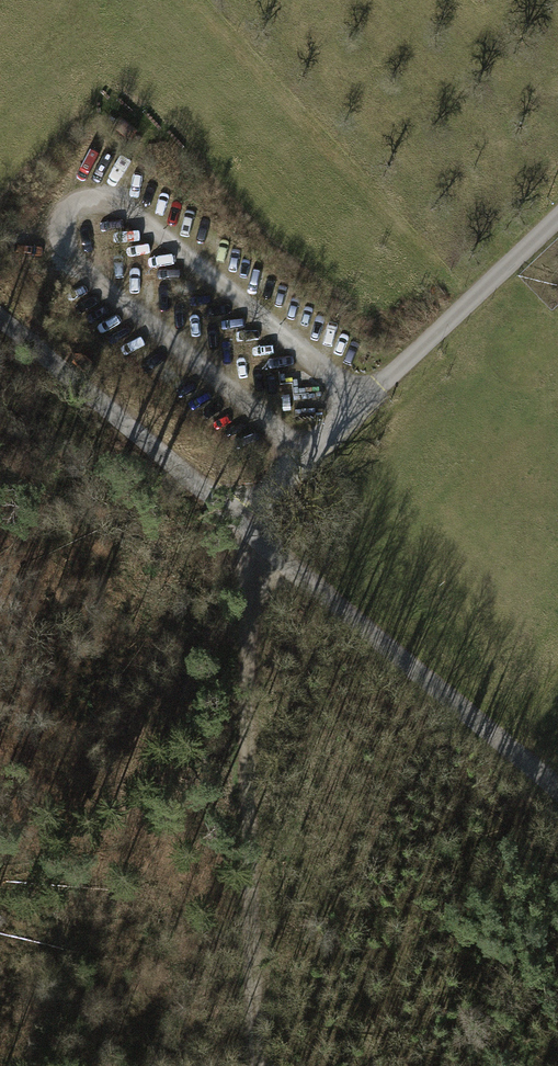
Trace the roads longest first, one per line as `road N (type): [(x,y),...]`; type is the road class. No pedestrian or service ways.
road 1 (track): [(257,1065),(240,521)]
road 2 (residential): [(240,521),(557,217)]
road 3 (unclassified): [(240,521),(557,788)]
road 4 (unclassified): [(0,318),(240,521)]

